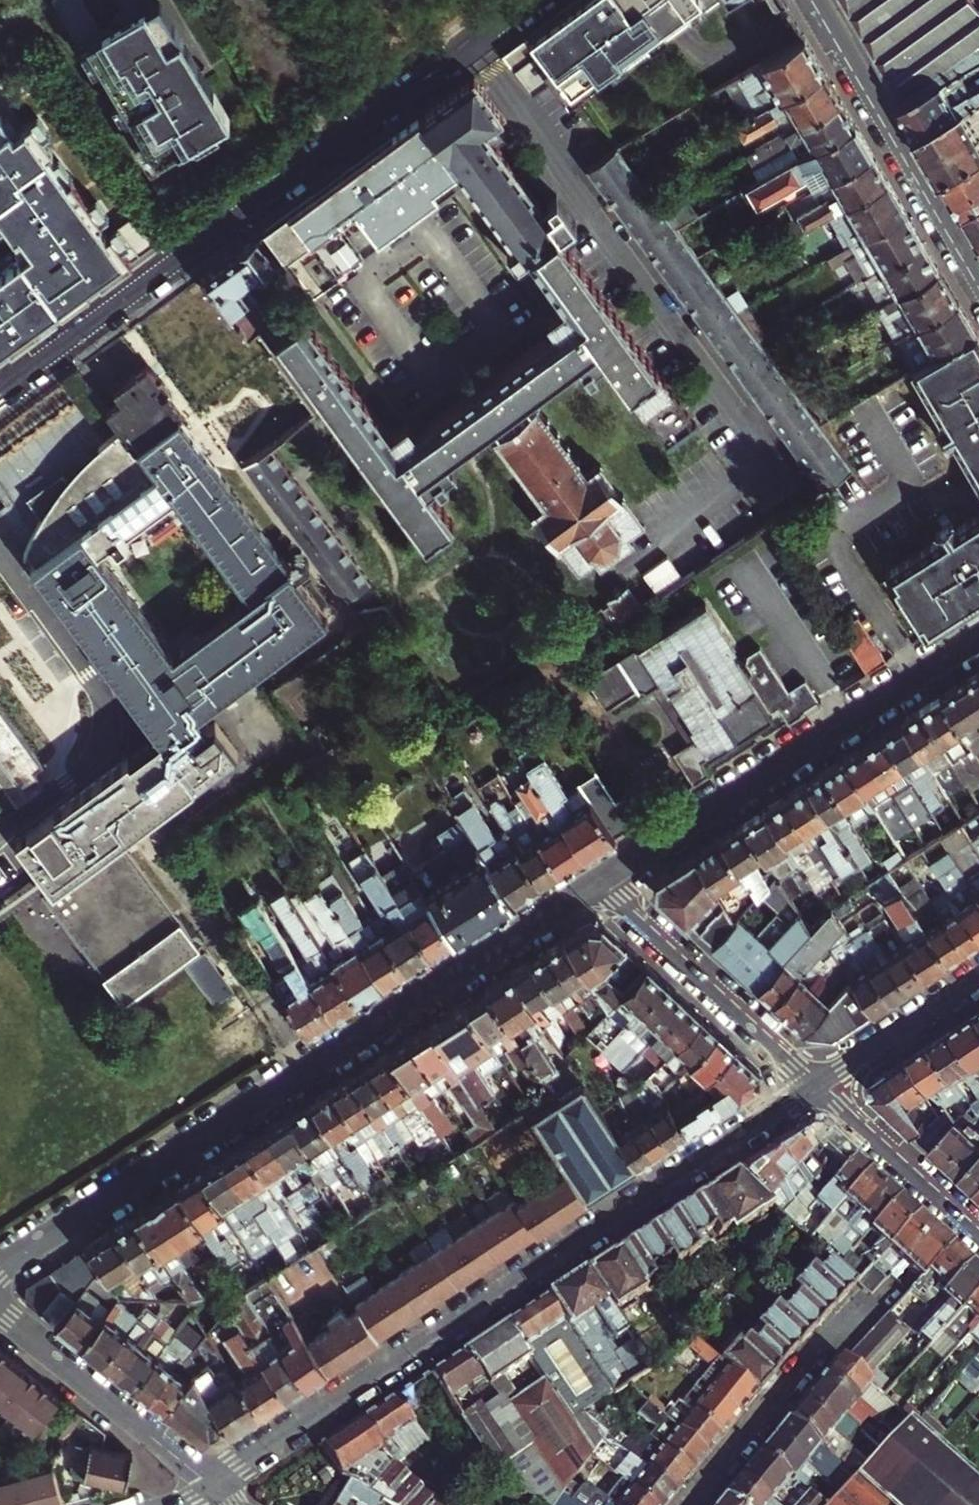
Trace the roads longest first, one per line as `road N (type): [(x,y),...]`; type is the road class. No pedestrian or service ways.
road 1 (residential): [(209,1483),(817,1083)]
road 2 (residential): [(0,1268),(602,878)]
road 3 (residential): [(514,9),(0,389)]
road 4 (residential): [(602,878),(978,636)]
road 5 (residential): [(978,277),(819,0)]
road 6 (residential): [(602,878),(817,1083)]
road 7 (residential): [(690,1504),(836,1327),(847,1333),(885,1295)]
road 8 (residential): [(0,1316),(209,1483)]
road 9 (residential): [(817,1083),(978,1232)]
road 10 (residential): [(817,1083),(978,977)]

